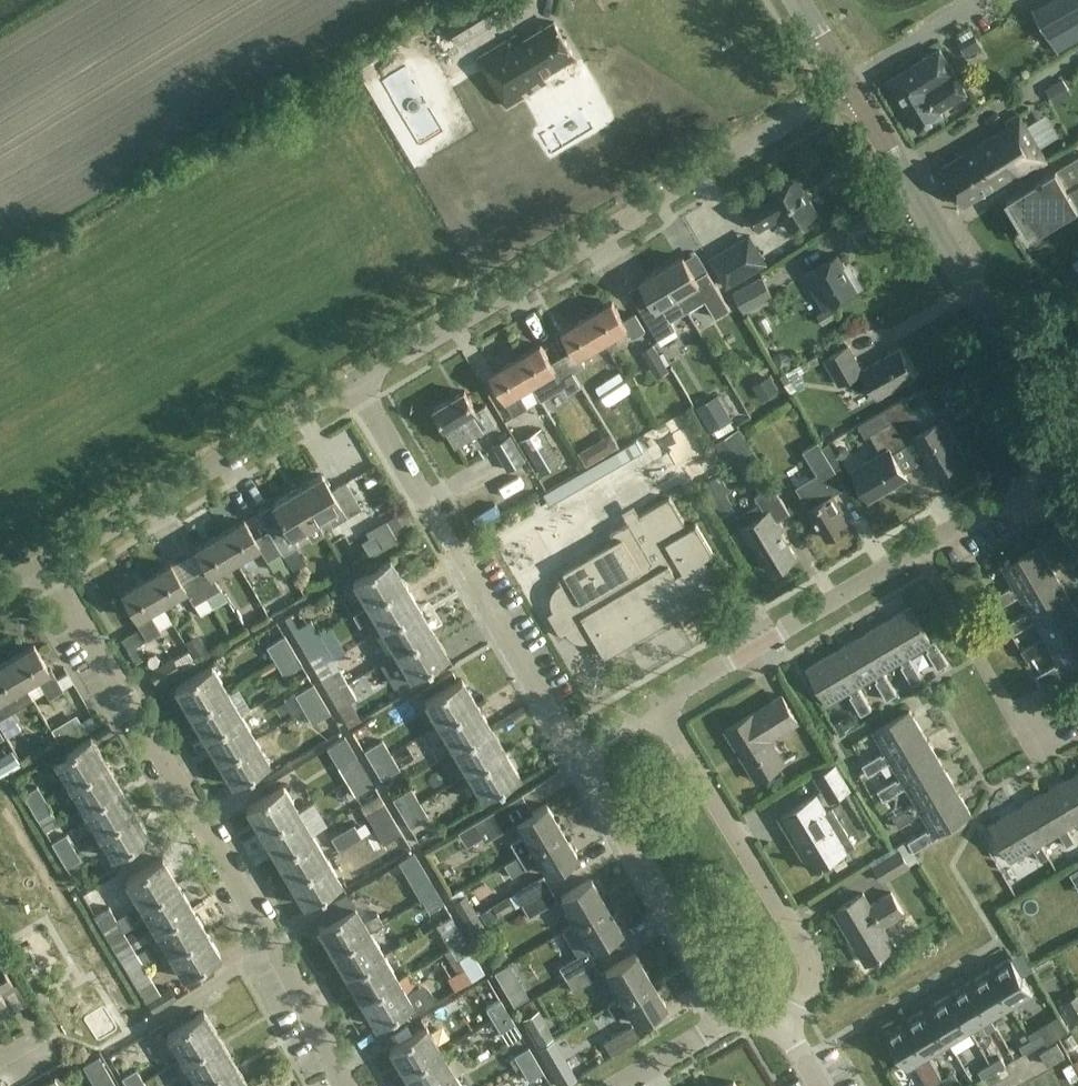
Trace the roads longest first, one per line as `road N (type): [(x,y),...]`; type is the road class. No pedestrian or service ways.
road 1 (residential): [(341,1085),(46,559)]
road 2 (residential): [(357,381),(847,89)]
road 3 (tertiary): [(1072,463),(847,89)]
road 4 (residential): [(575,756),(357,381)]
road 5 (residential): [(787,1029),(806,977),(804,958),(658,708)]
road 6 (residential): [(46,559),(357,381)]
road 7 (residential): [(730,1021),(575,756)]
road 8 (residential): [(658,708),(914,554)]
road 9 (residential): [(1039,765),(914,554)]
road 10 (residential): [(914,554),(1072,463)]
road 11 (residential): [(623,1085),(730,1021)]

